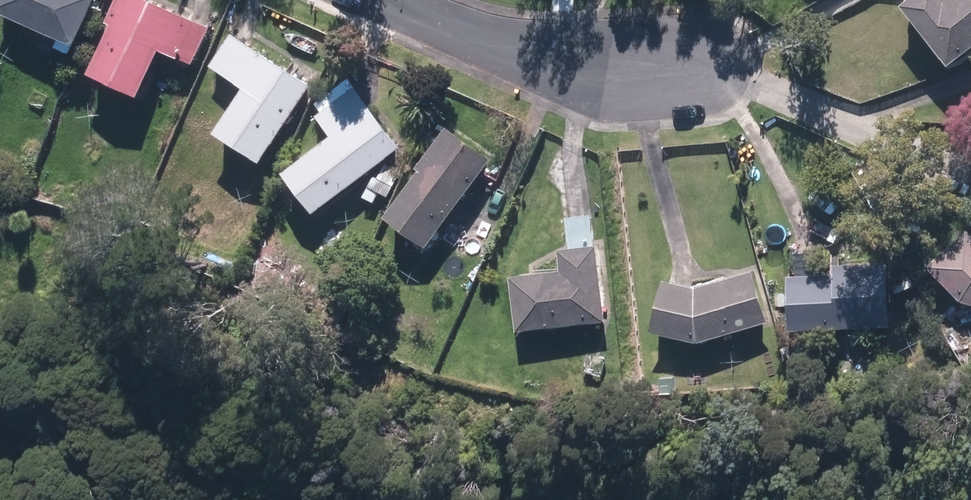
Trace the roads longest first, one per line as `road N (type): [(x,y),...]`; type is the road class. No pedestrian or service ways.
road 1 (residential): [(396,0),(521,57),(602,69),(684,62)]

